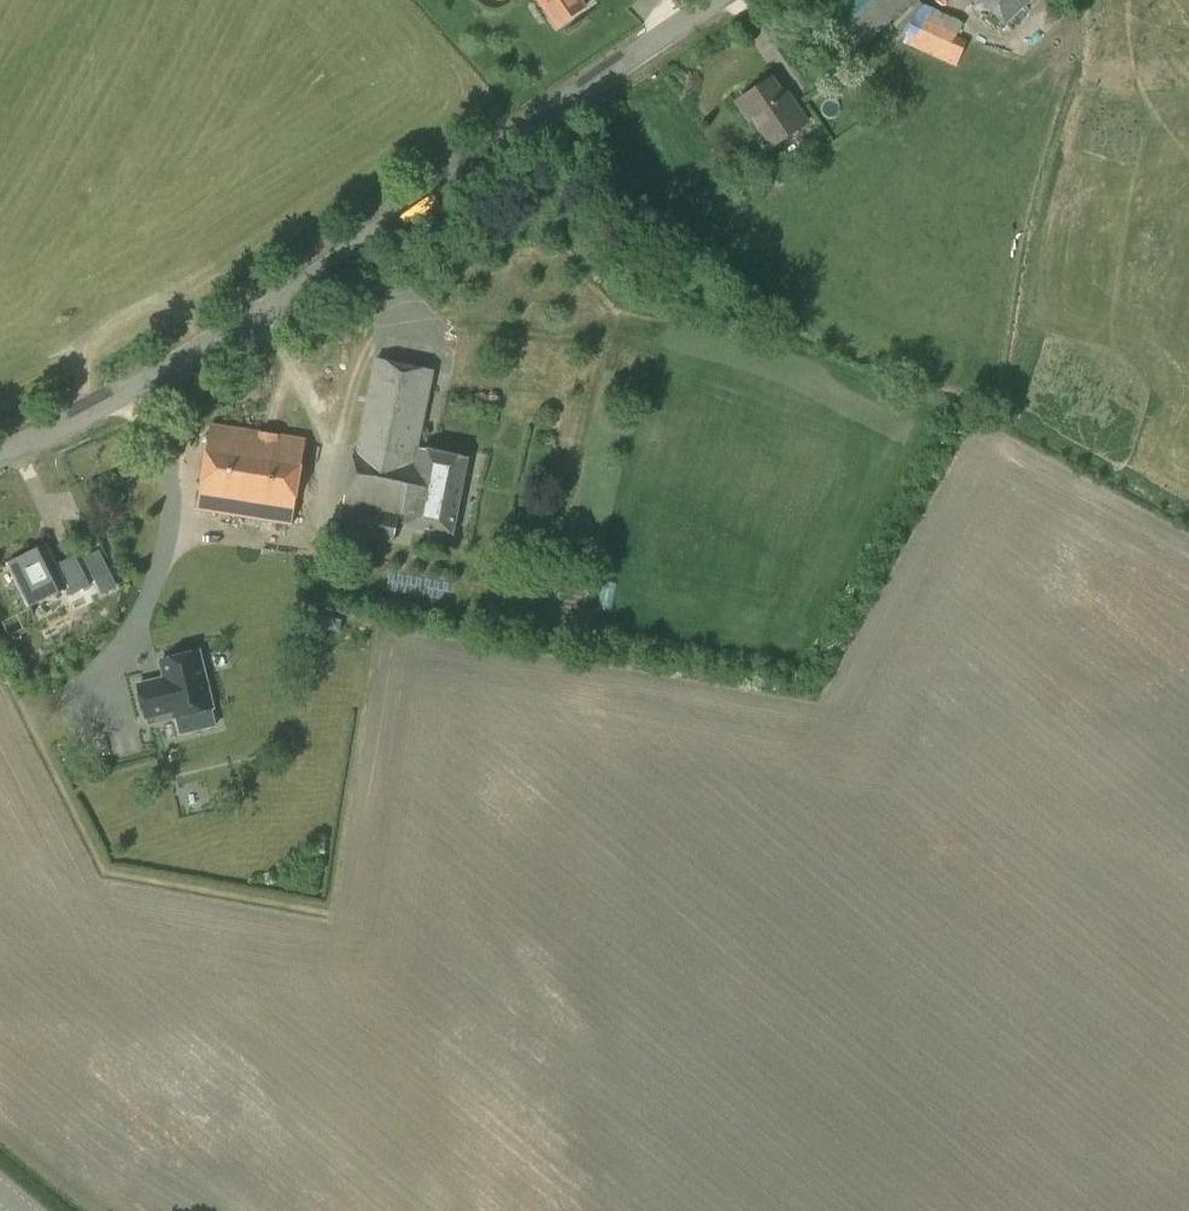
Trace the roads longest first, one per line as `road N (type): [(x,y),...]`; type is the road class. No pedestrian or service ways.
road 1 (tertiary): [(0,464),(209,351),(729,0)]

